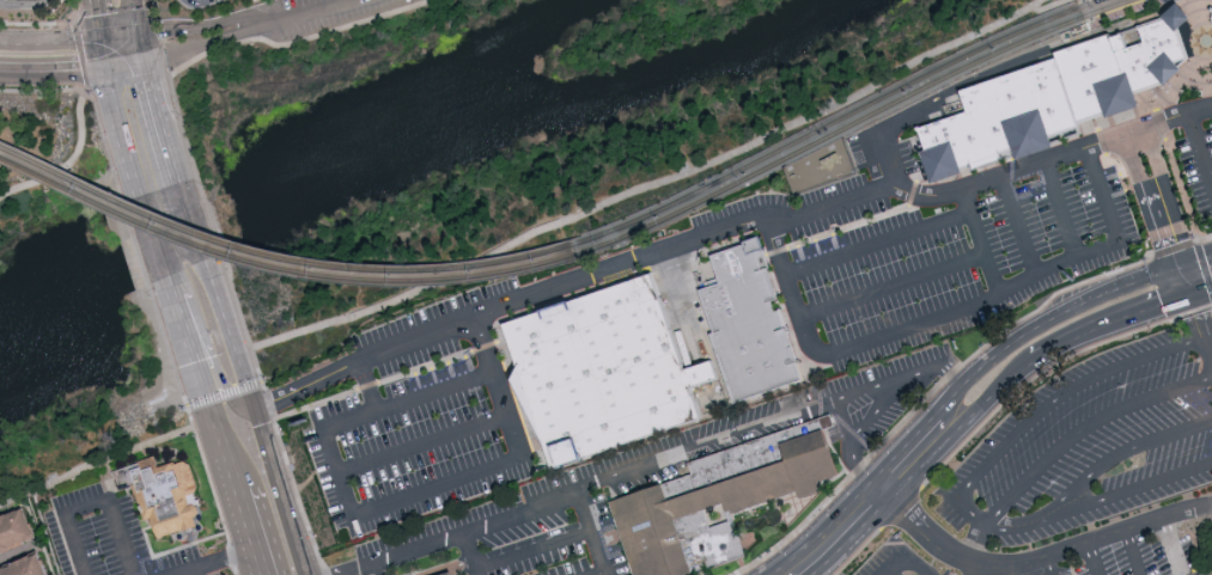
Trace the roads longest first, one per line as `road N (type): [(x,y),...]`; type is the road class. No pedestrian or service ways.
road 1 (secondary): [(306,574),(213,280)]
road 2 (secondary): [(1178,270),(1028,328),(950,399),(950,422)]
road 3 (residential): [(1188,301),(1134,135)]
road 4 (secondary): [(173,292),(226,453)]
road 5 (secondary): [(1035,363),(1188,301)]
road 6 (secondary): [(142,35),(0,44)]
road 7 (secondary): [(177,302),(195,314),(232,398),(255,409)]
road 8 (secondary): [(106,66),(141,198)]
road 9 (secondary): [(183,188),(146,60)]
road 10 (secondary): [(793,574),(881,491)]

